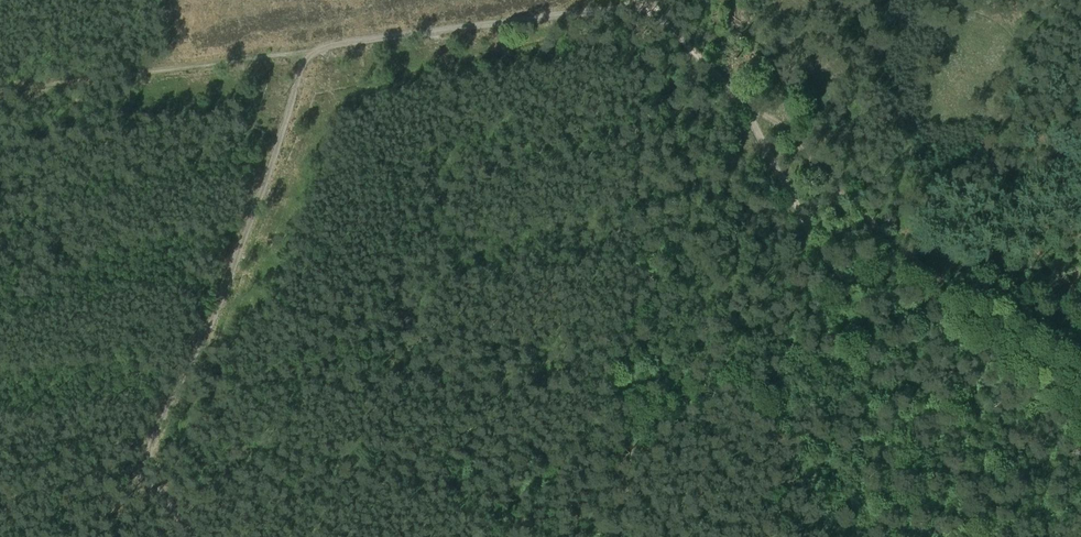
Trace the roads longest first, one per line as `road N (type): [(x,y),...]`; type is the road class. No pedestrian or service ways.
road 1 (track): [(641,4),(0,90)]
road 2 (track): [(308,51),(220,287),(150,442),(147,462),(160,506),(184,536)]
road 3 (track): [(898,536),(912,497),(912,451),(726,81)]
road 4 (track): [(1080,379),(919,268),(726,81)]

